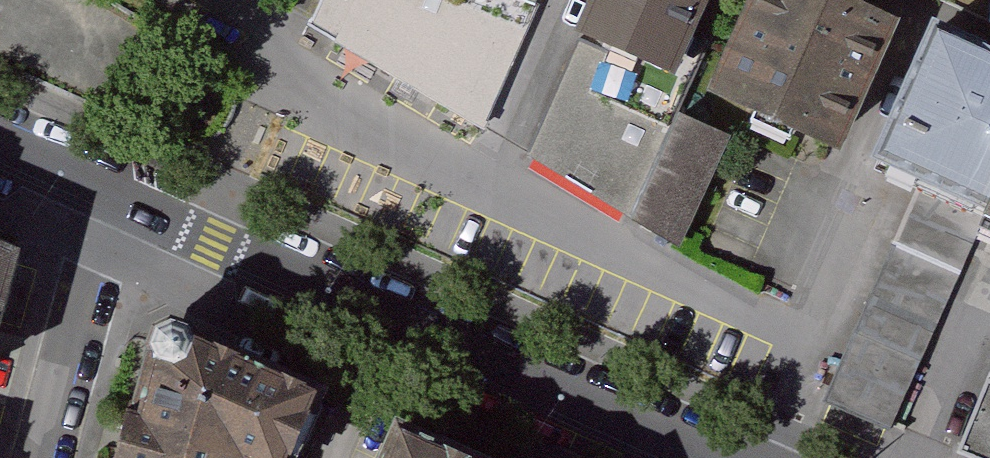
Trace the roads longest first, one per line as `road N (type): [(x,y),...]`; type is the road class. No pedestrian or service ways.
road 1 (residential): [(704,457),(111,194)]
road 2 (residential): [(42,457),(111,194)]
road 3 (residential): [(111,194),(0,145)]

